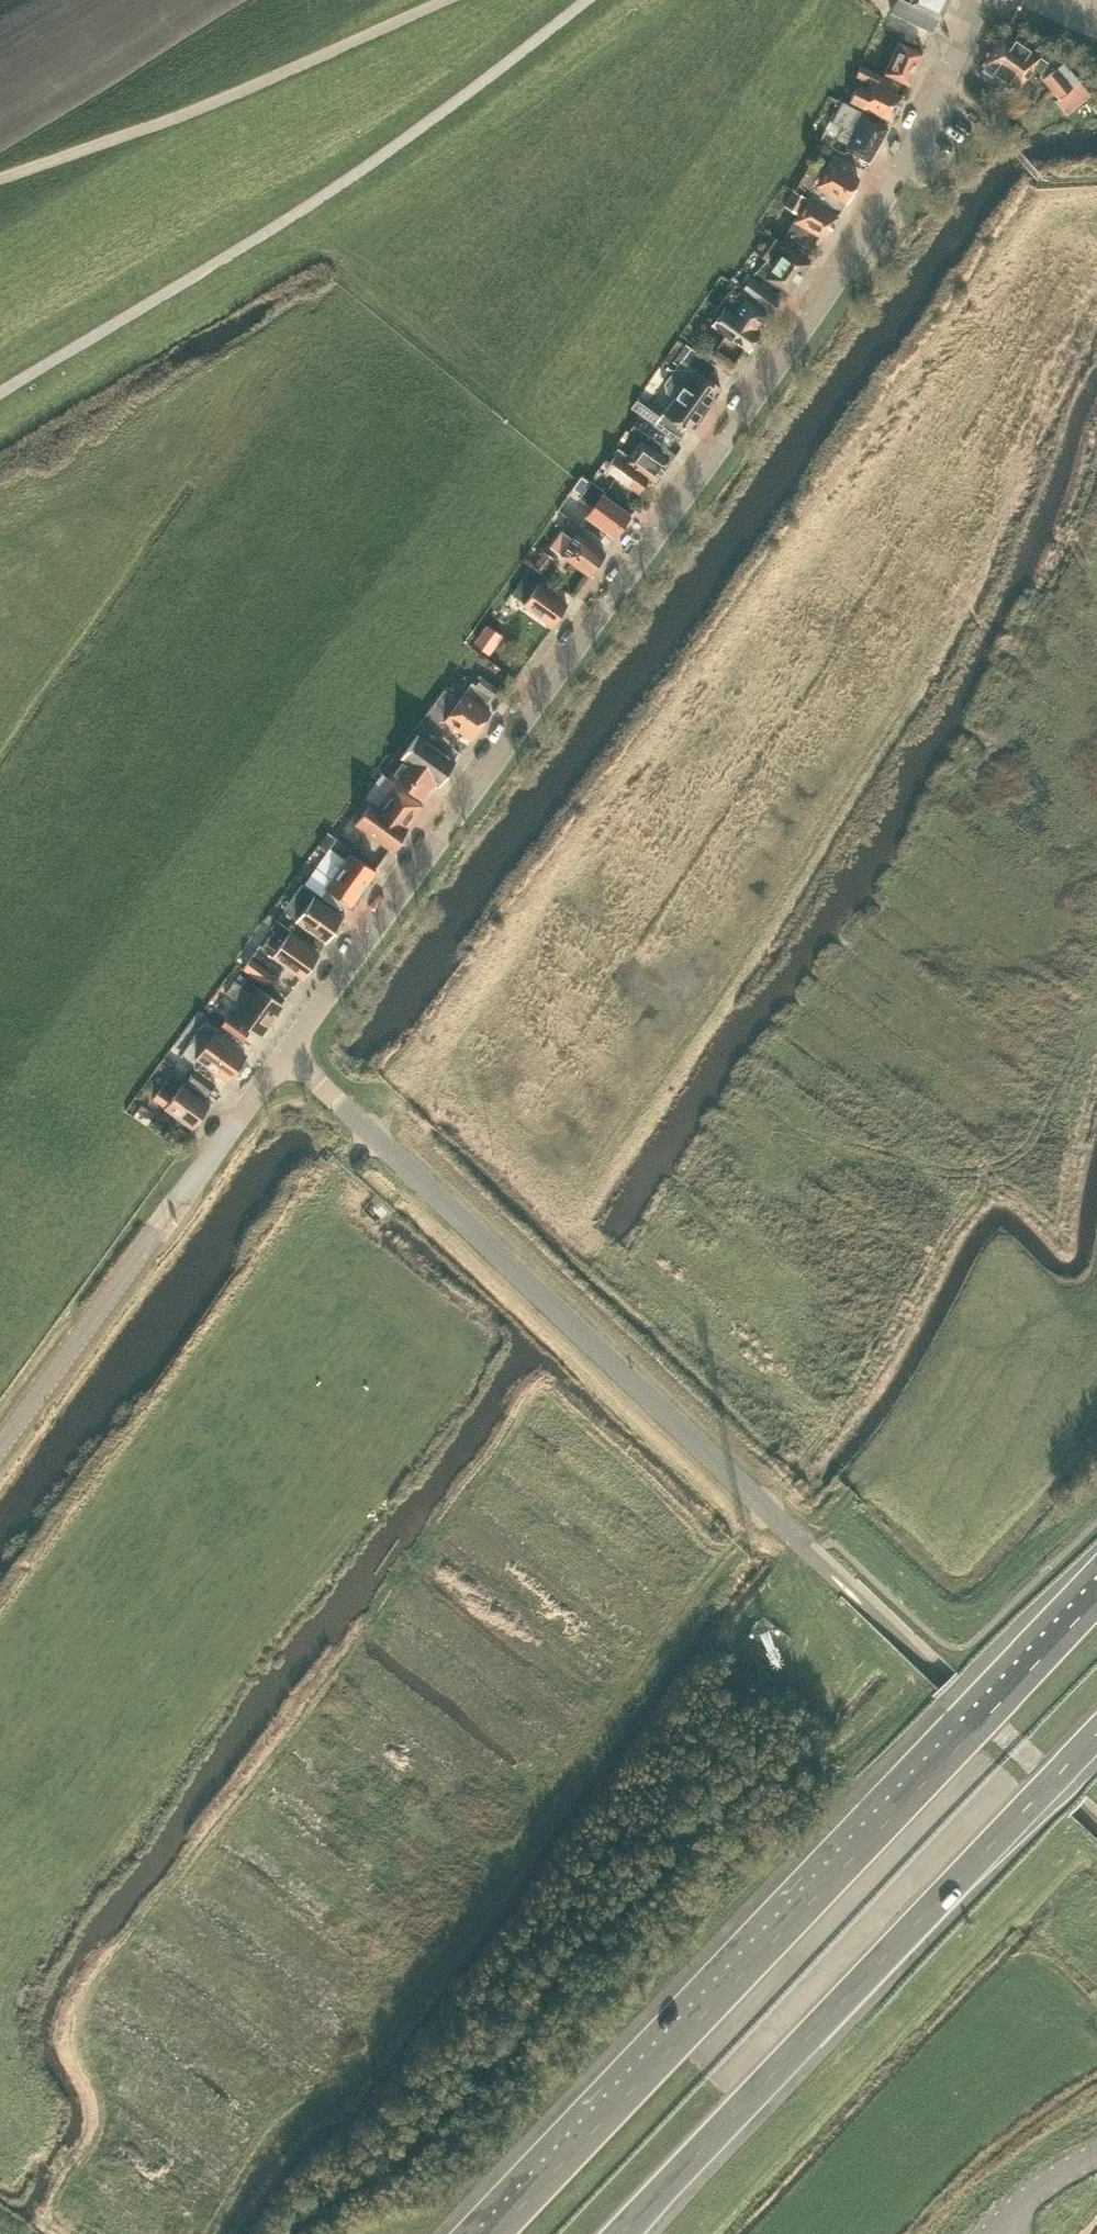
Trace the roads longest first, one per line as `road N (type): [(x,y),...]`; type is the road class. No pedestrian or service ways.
road 1 (tertiary): [(288,1051),(850,261),(979,0)]
road 2 (trunk): [(1096,1598),(493,2233)]
road 3 (unclassified): [(813,1552),(288,1051)]
road 4 (unclassified): [(0,401),(263,242),(583,0)]
road 5 (trunk): [(618,2233),(1096,1733)]
road 6 (tertiary): [(0,1443),(288,1051)]
road 7 (tertiary): [(996,2226),(1096,2151)]

